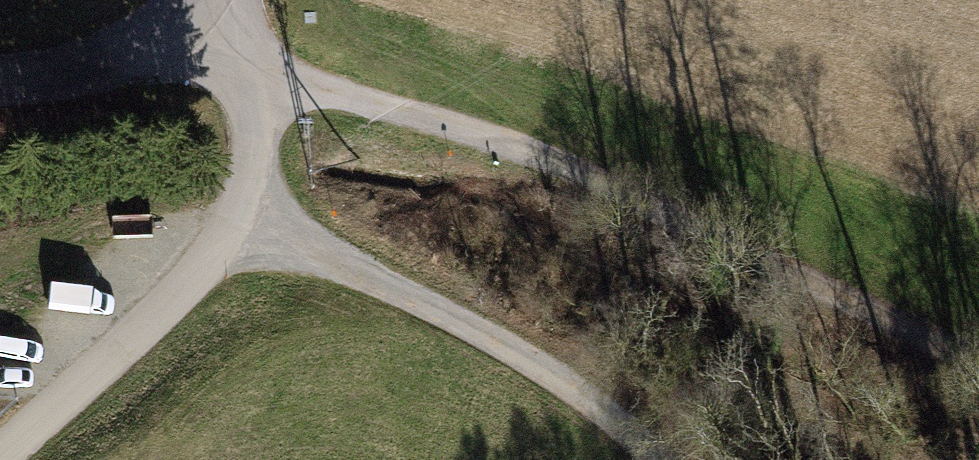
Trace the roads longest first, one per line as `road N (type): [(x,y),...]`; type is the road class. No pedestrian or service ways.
road 1 (track): [(250,68),(585,176),(978,365)]
road 2 (residential): [(188,2),(250,68),(247,222),(1,459)]
road 3 (track): [(661,459),(639,433),(500,338),(341,275),(247,222)]
road 4 (residential): [(188,2),(153,37),(111,62),(0,84)]

